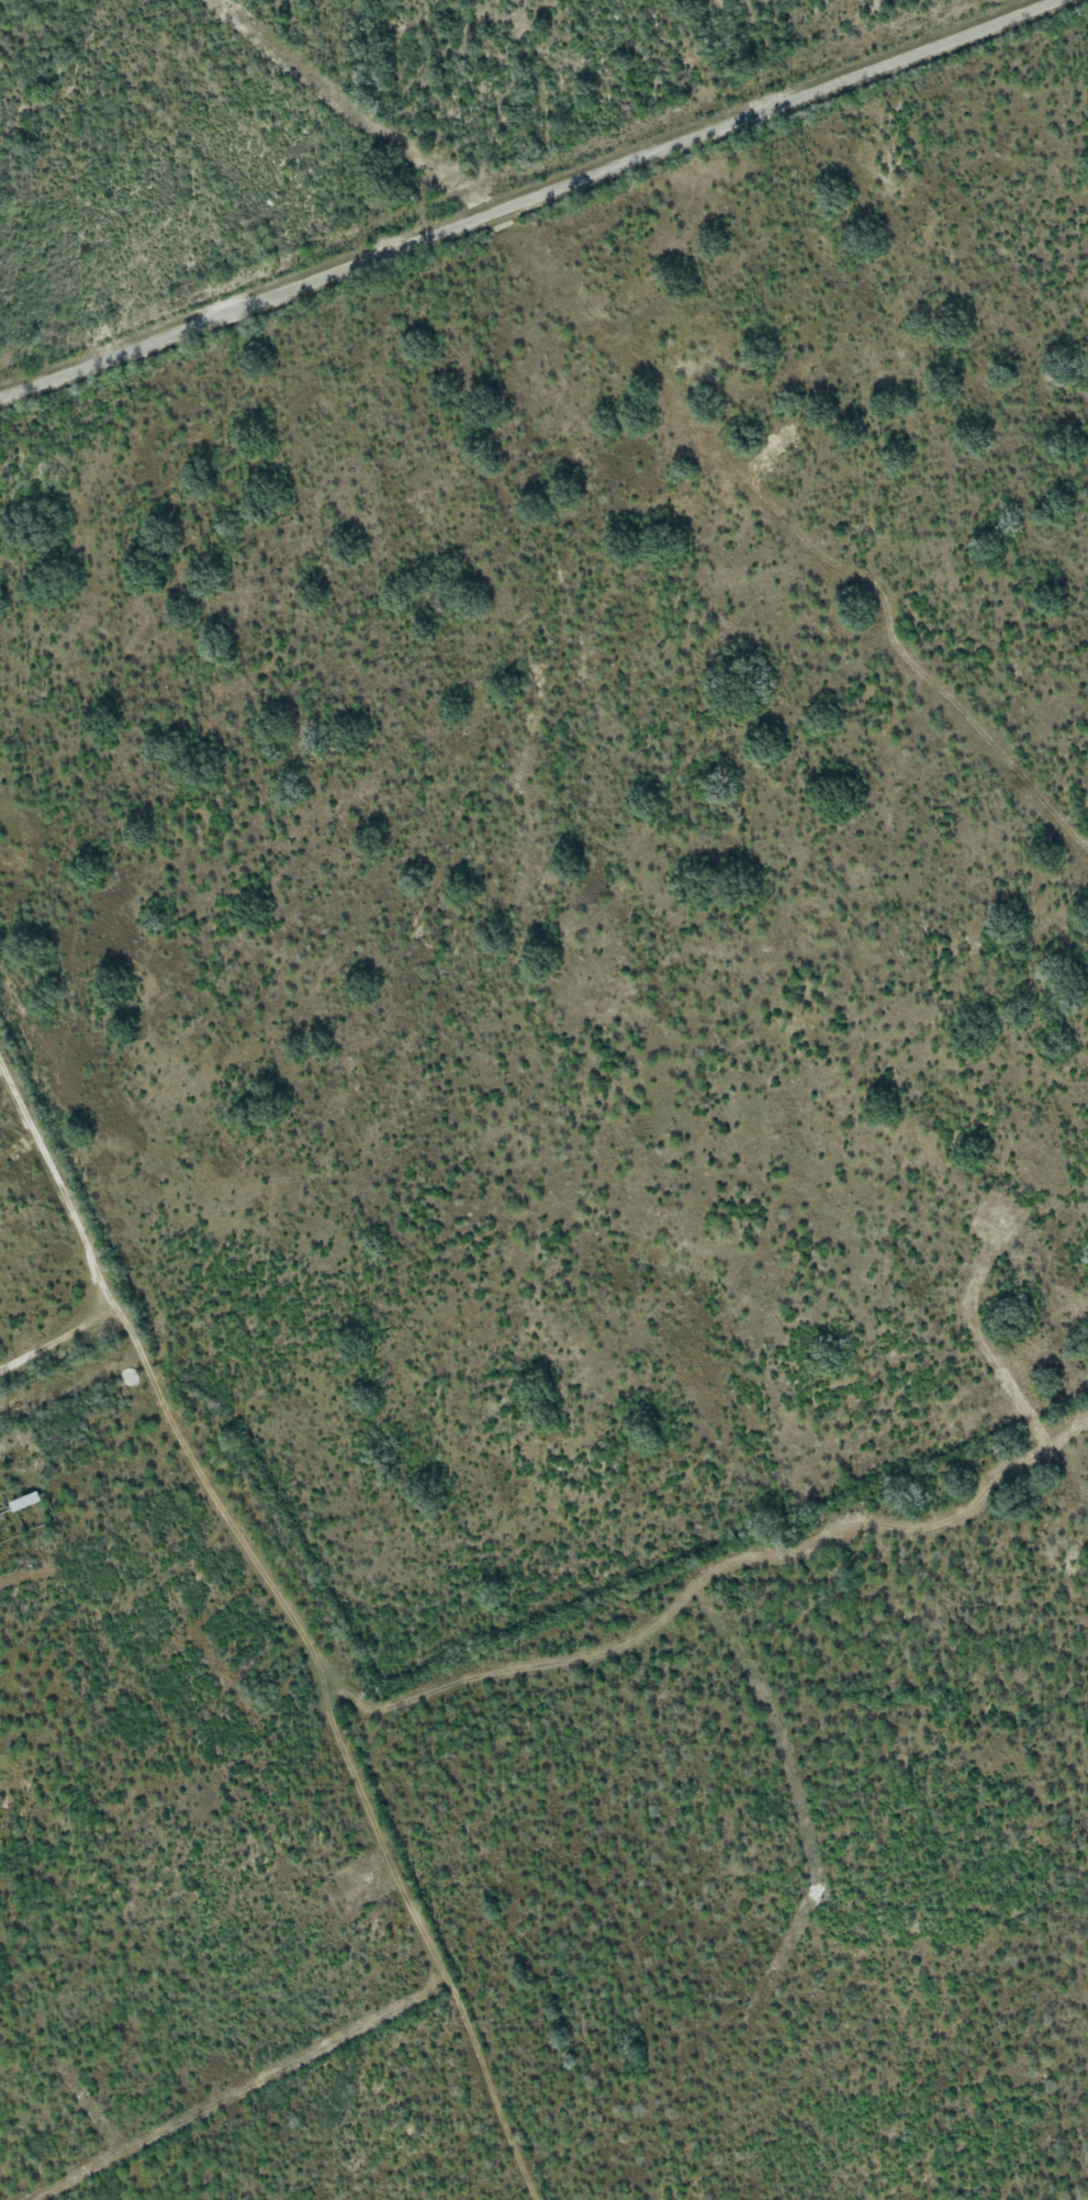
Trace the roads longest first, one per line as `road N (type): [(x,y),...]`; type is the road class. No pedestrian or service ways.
road 1 (residential): [(0,399),(1077,0)]

